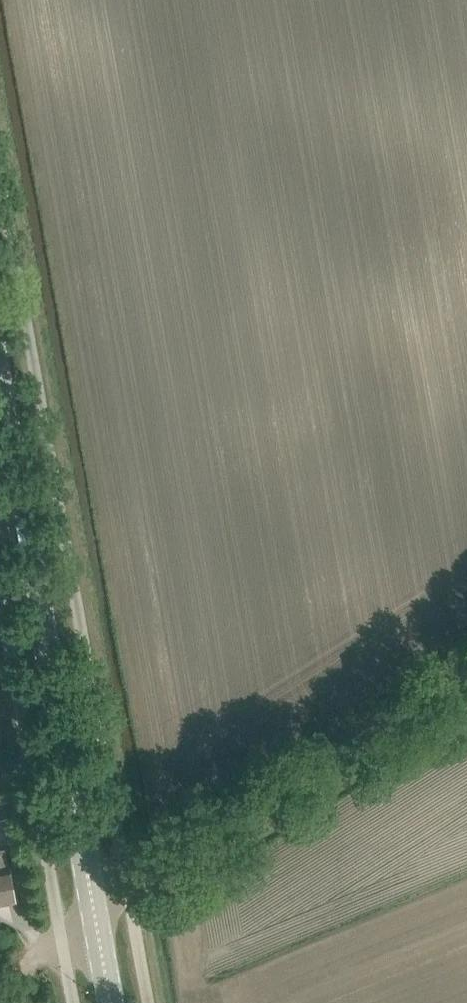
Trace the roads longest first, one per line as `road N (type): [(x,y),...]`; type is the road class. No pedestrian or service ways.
road 1 (unclassified): [(130,887),(0,171)]
road 2 (primary): [(96,914),(0,378)]
road 3 (unclassified): [(130,887),(466,678)]
road 4 (unclassified): [(0,591),(62,937)]

